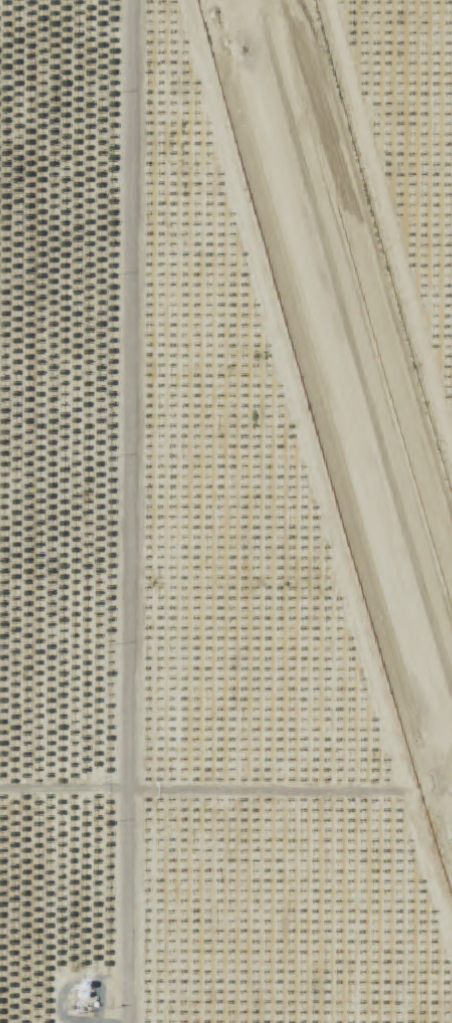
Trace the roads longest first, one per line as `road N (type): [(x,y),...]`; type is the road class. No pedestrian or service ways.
road 1 (residential): [(127,1022),(132,0)]
road 2 (track): [(397,802),(0,791)]

